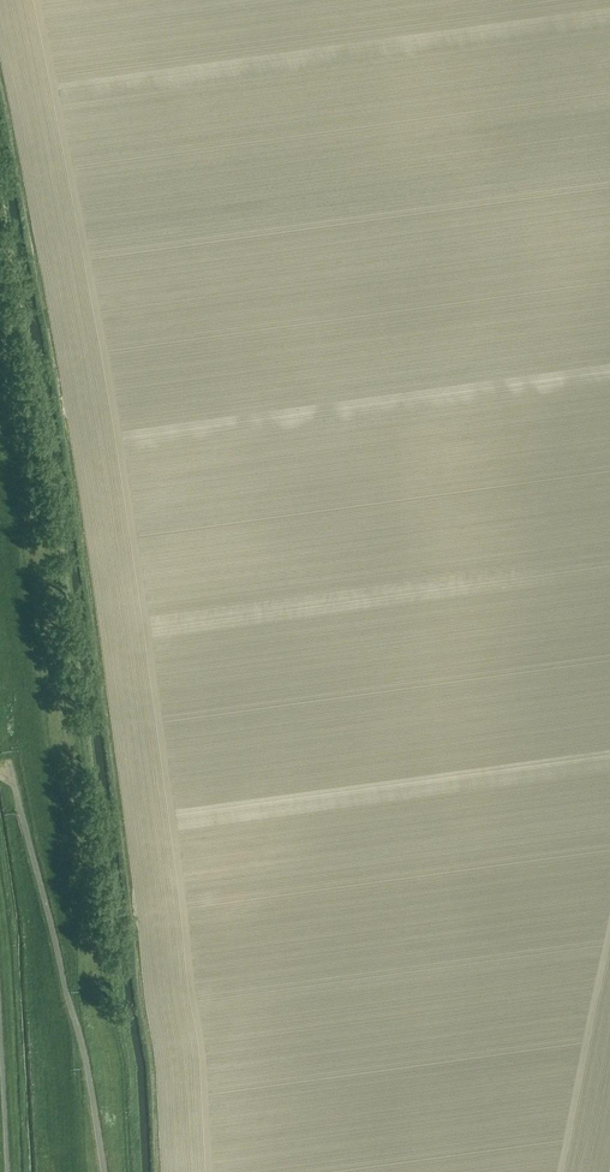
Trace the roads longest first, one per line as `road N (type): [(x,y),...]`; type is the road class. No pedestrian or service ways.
road 1 (track): [(0,252),(84,753),(128,1171)]

